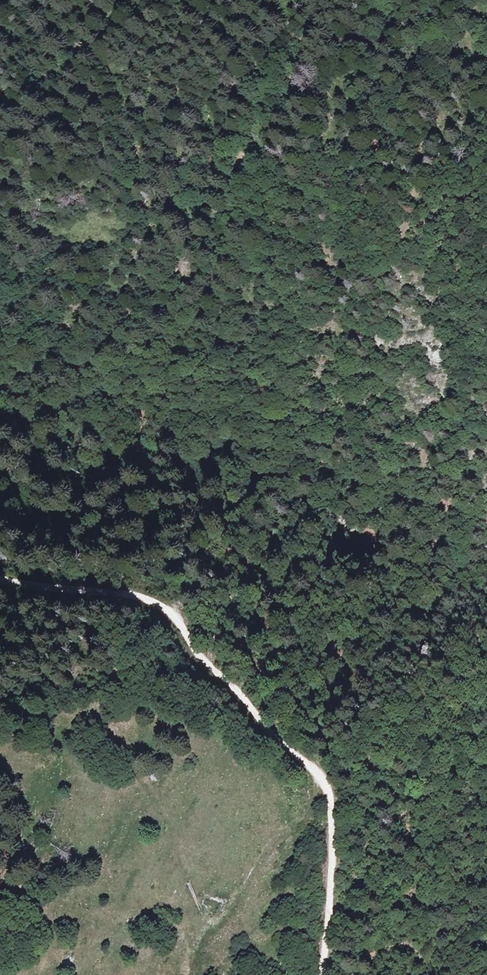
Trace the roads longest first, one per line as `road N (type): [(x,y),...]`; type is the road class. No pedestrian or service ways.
road 1 (track): [(0,577),(135,595),(164,607),(200,657),(324,783),(331,841),(321,974)]

